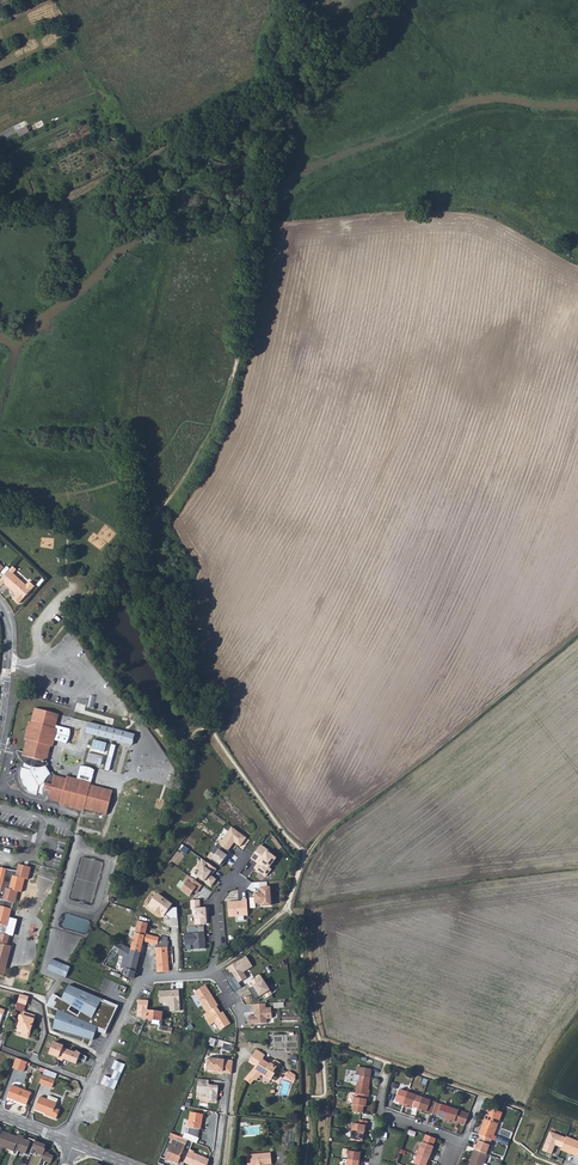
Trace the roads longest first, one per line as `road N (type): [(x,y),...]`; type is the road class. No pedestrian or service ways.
road 1 (track): [(278,84),(245,333),(217,416),(167,505),(45,648)]
road 2 (track): [(432,751),(324,833),(306,855),(287,907),(212,971)]
road 3 (residential): [(210,975),(133,984),(65,1140)]
road 4 (residential): [(448,1164),(457,1141),(395,1118),(383,1125),(376,1164)]
road 5 (residential): [(212,971),(217,900),(254,845)]

